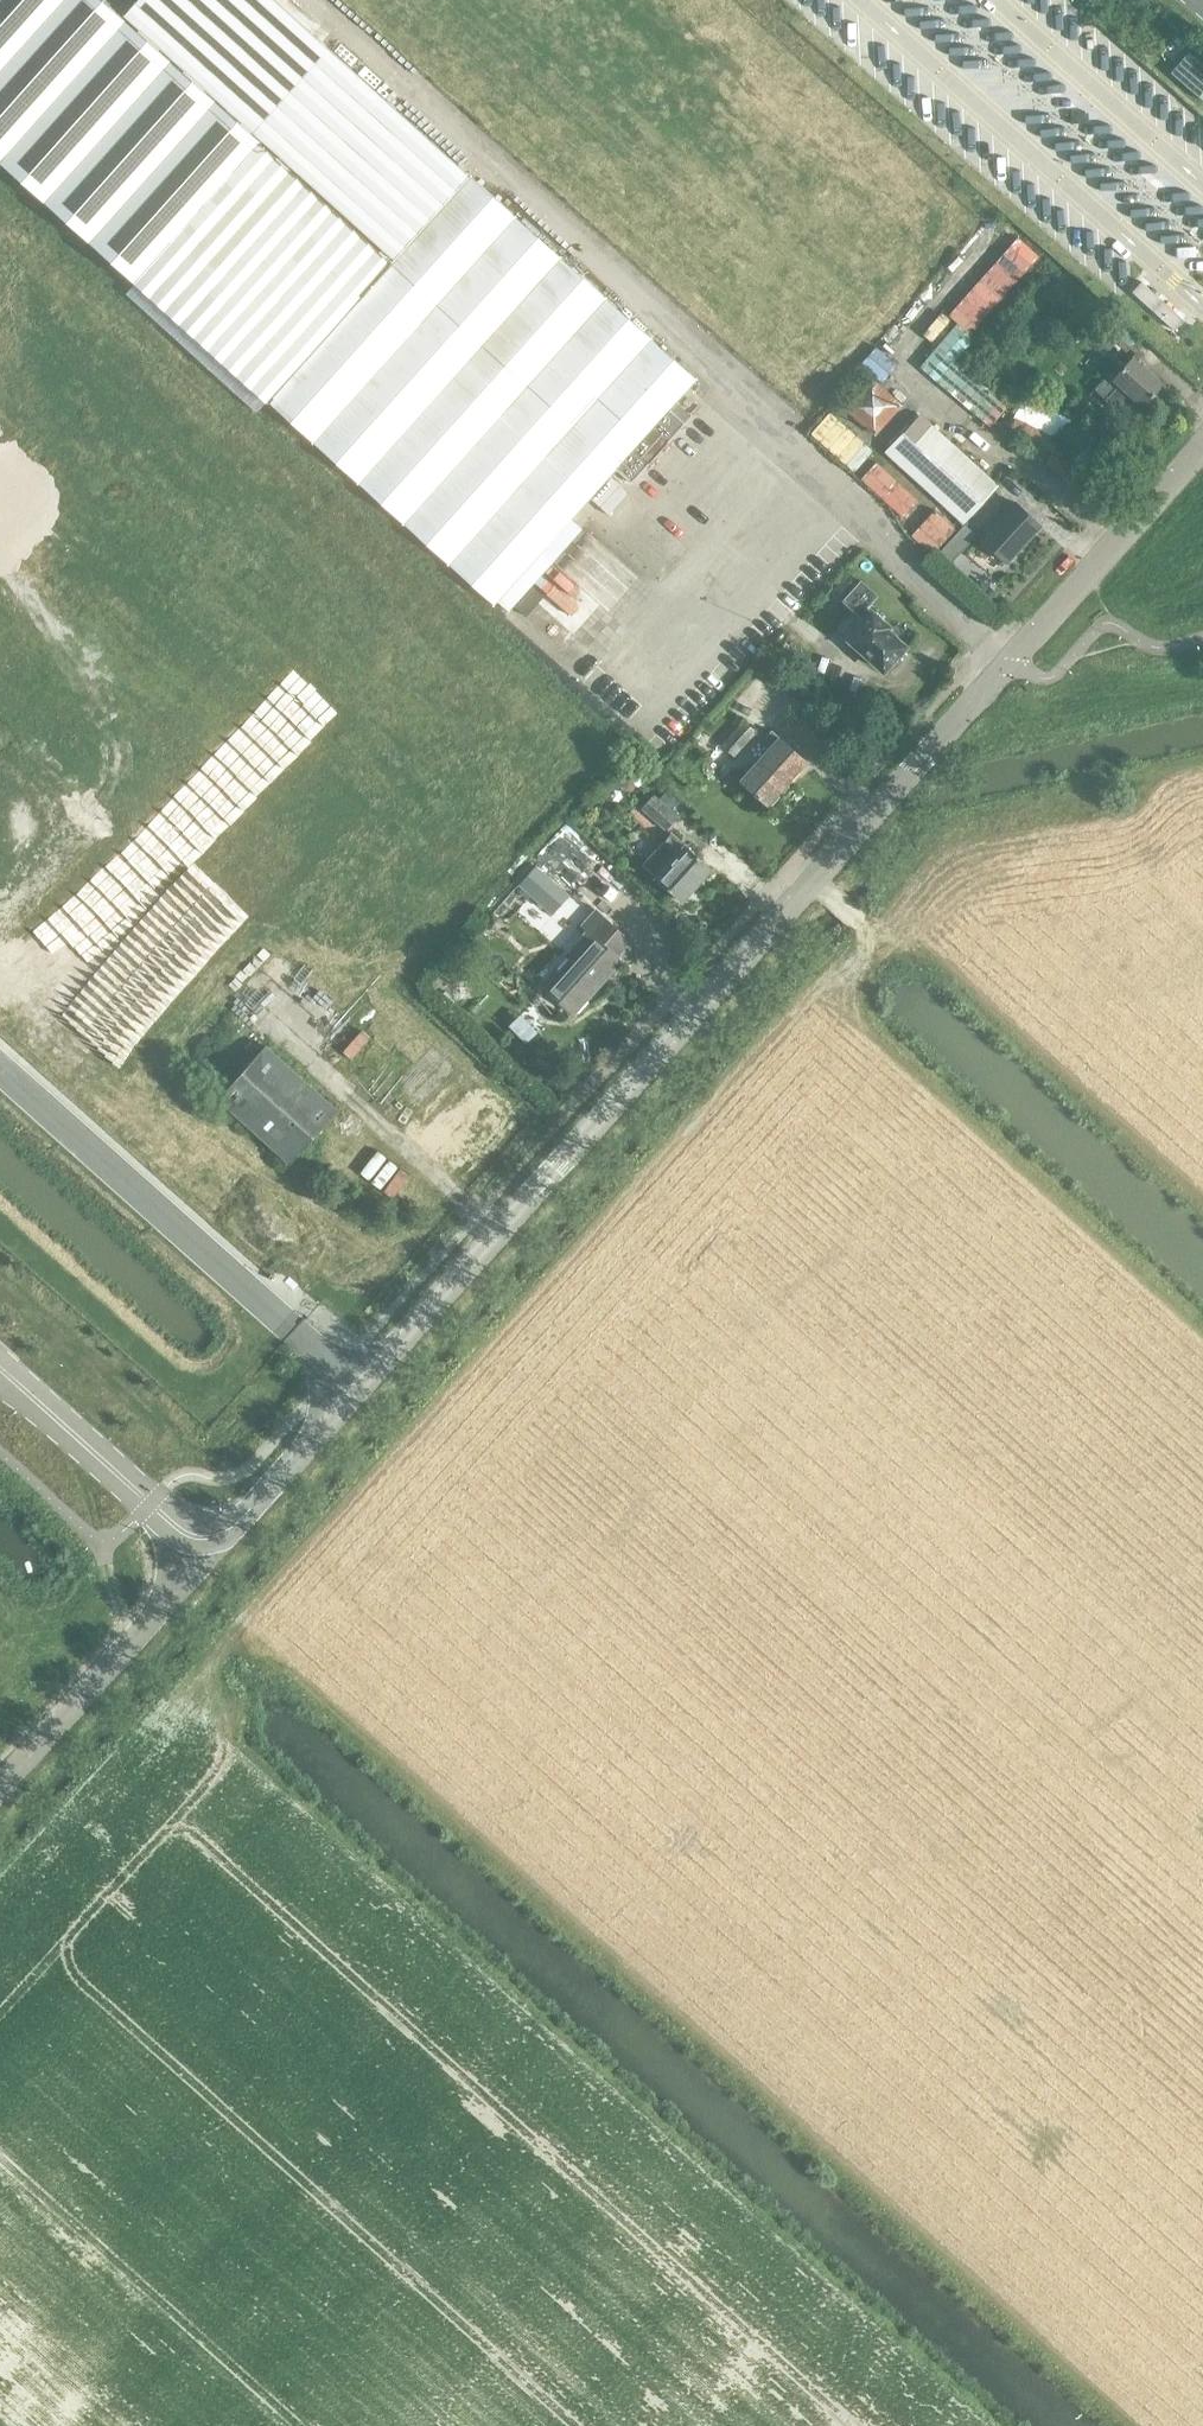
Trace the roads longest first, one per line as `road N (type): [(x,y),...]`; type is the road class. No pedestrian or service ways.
road 1 (unclassified): [(358,1387),(1202,445)]
road 2 (unclassified): [(0,1368),(176,1526),(201,1537),(241,1519),(358,1387)]
road 3 (unclassified): [(0,1069),(358,1387)]

